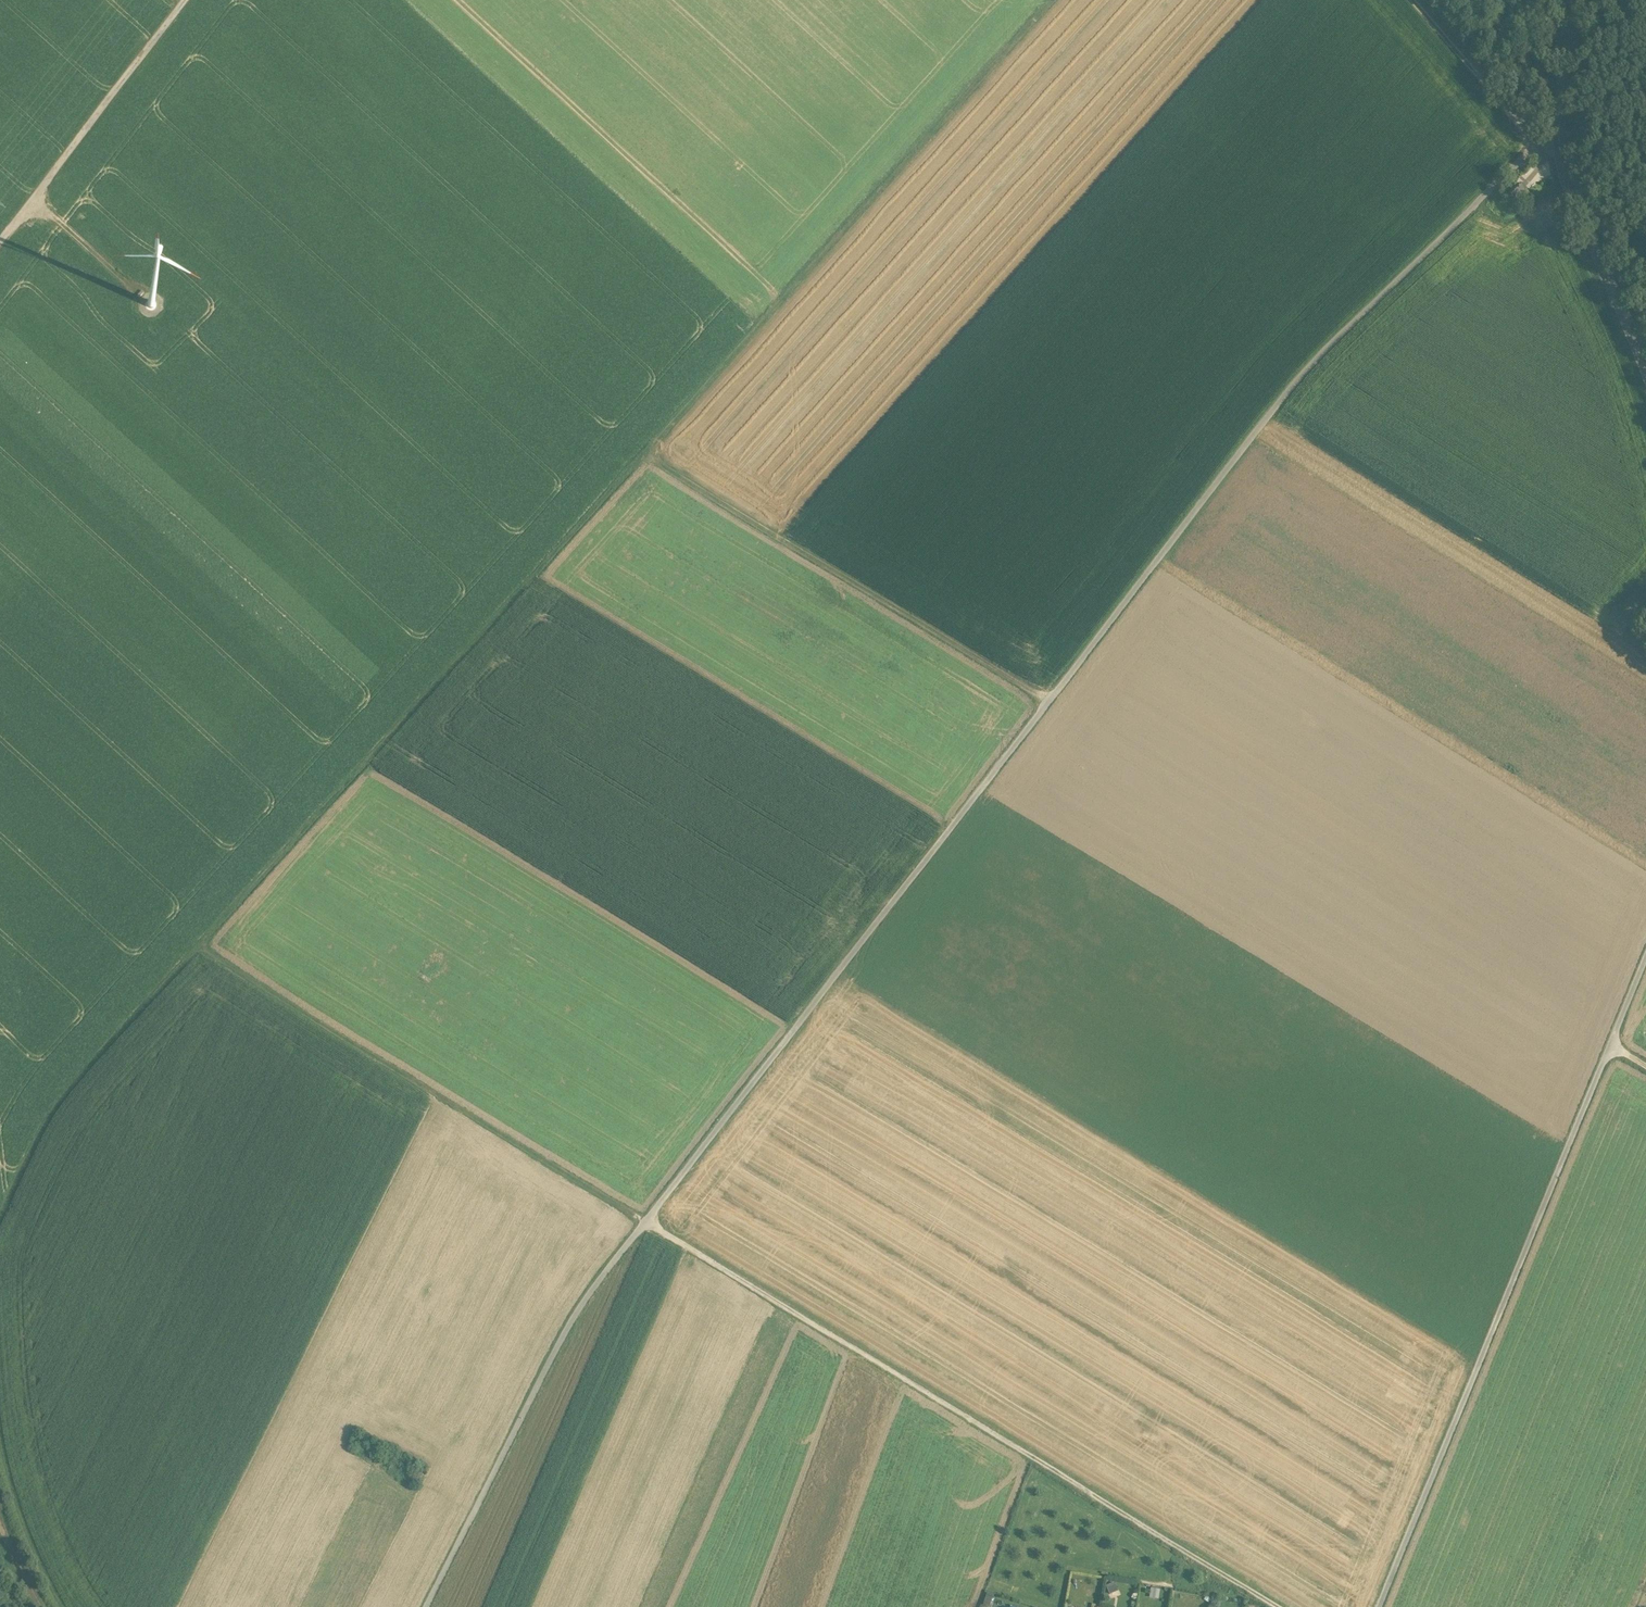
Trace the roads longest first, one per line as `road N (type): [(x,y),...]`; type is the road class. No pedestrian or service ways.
road 1 (track): [(1558,143),(1528,150),(1294,383),(648,1222)]
road 2 (track): [(1281,1606),(648,1222)]
road 3 (track): [(1379,1606),(1645,960)]
road 4 (track): [(202,947),(646,459)]
road 5 (track): [(646,459),(1057,0)]
road 6 (track): [(648,1222),(202,947)]
road 7 (track): [(1049,701),(646,459)]
road 8 (track): [(648,1222),(559,1343),(425,1606)]
road 9 (tertiary): [(1645,370),(1558,151),(1578,0)]
road 10 (track): [(0,1222),(67,1096),(202,947)]
road 11 (track): [(184,0),(0,242)]
road 12 (track): [(1535,145),(1411,0)]
road 13 (track): [(63,1606),(39,1564),(0,1446)]
road 14 (track): [(144,299),(34,202)]

